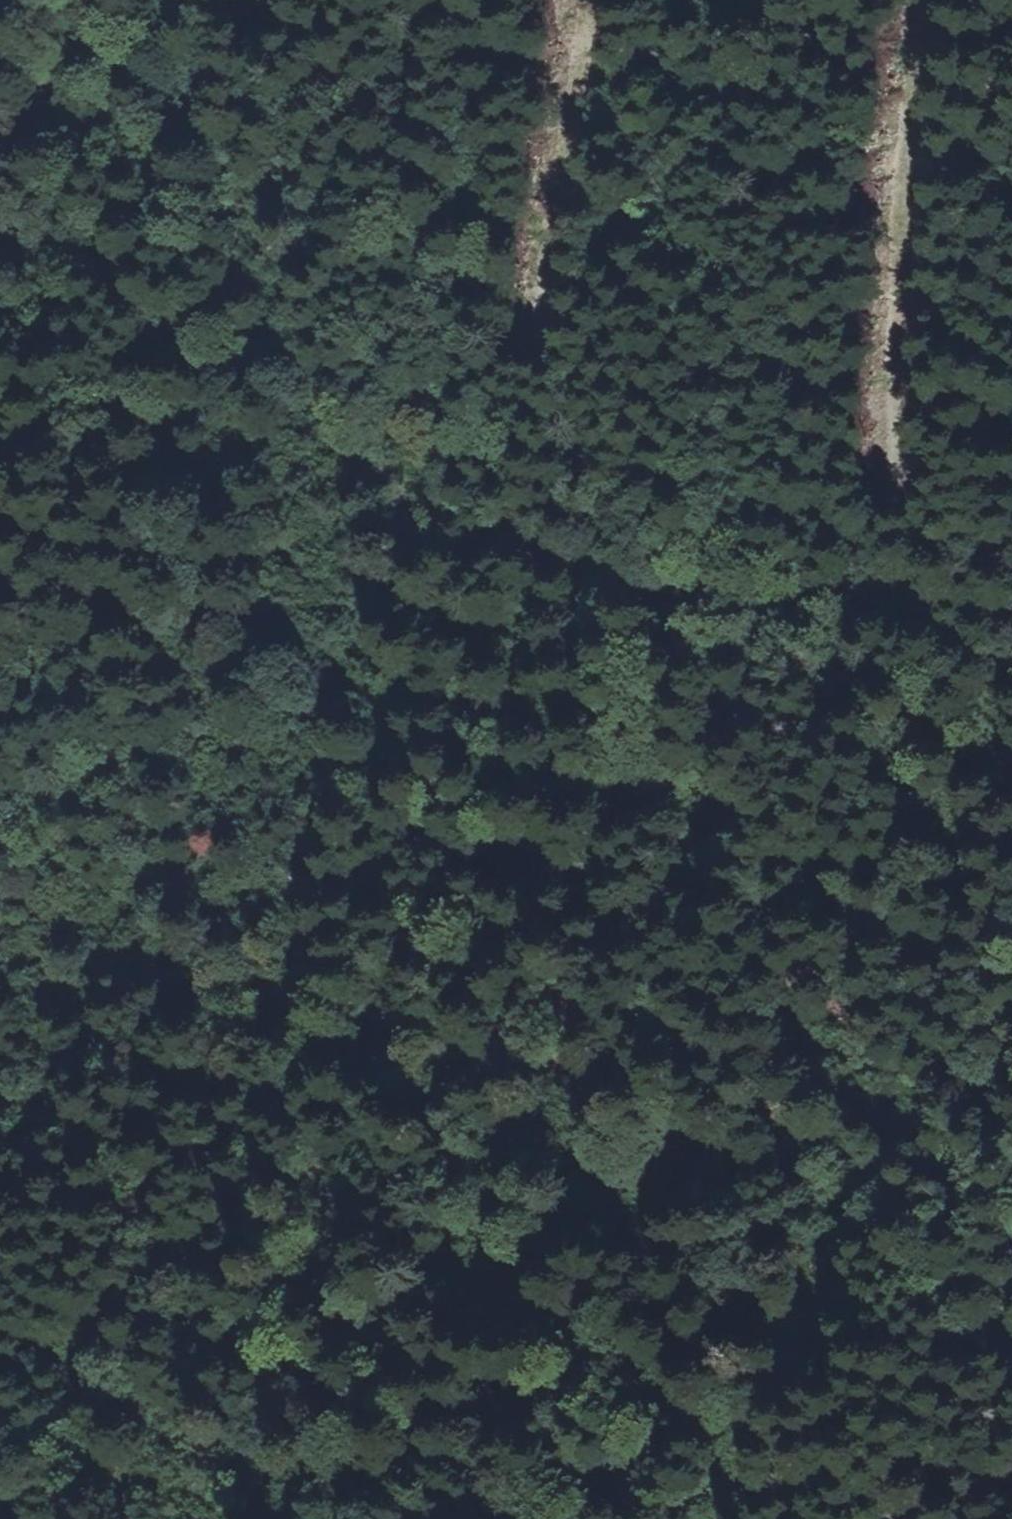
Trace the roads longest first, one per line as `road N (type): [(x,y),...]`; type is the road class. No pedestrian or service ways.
road 1 (track): [(683,1518),(732,1406)]

